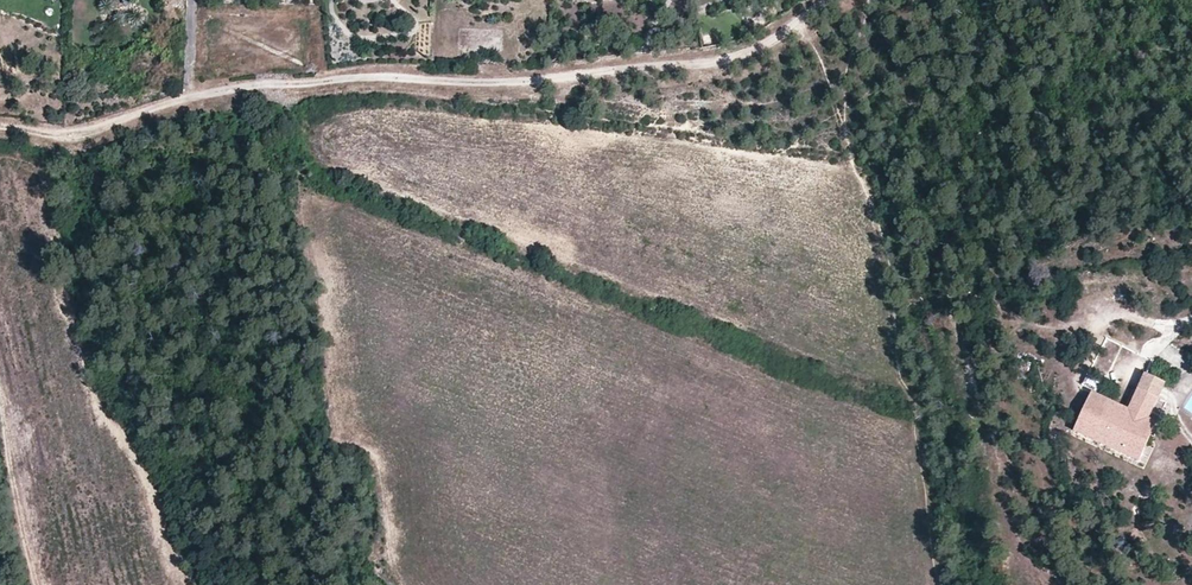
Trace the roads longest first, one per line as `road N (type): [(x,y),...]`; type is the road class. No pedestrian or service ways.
road 1 (track): [(829,0),(745,54),(696,65),(455,85),(368,77),(247,87),(95,133),(0,128)]

